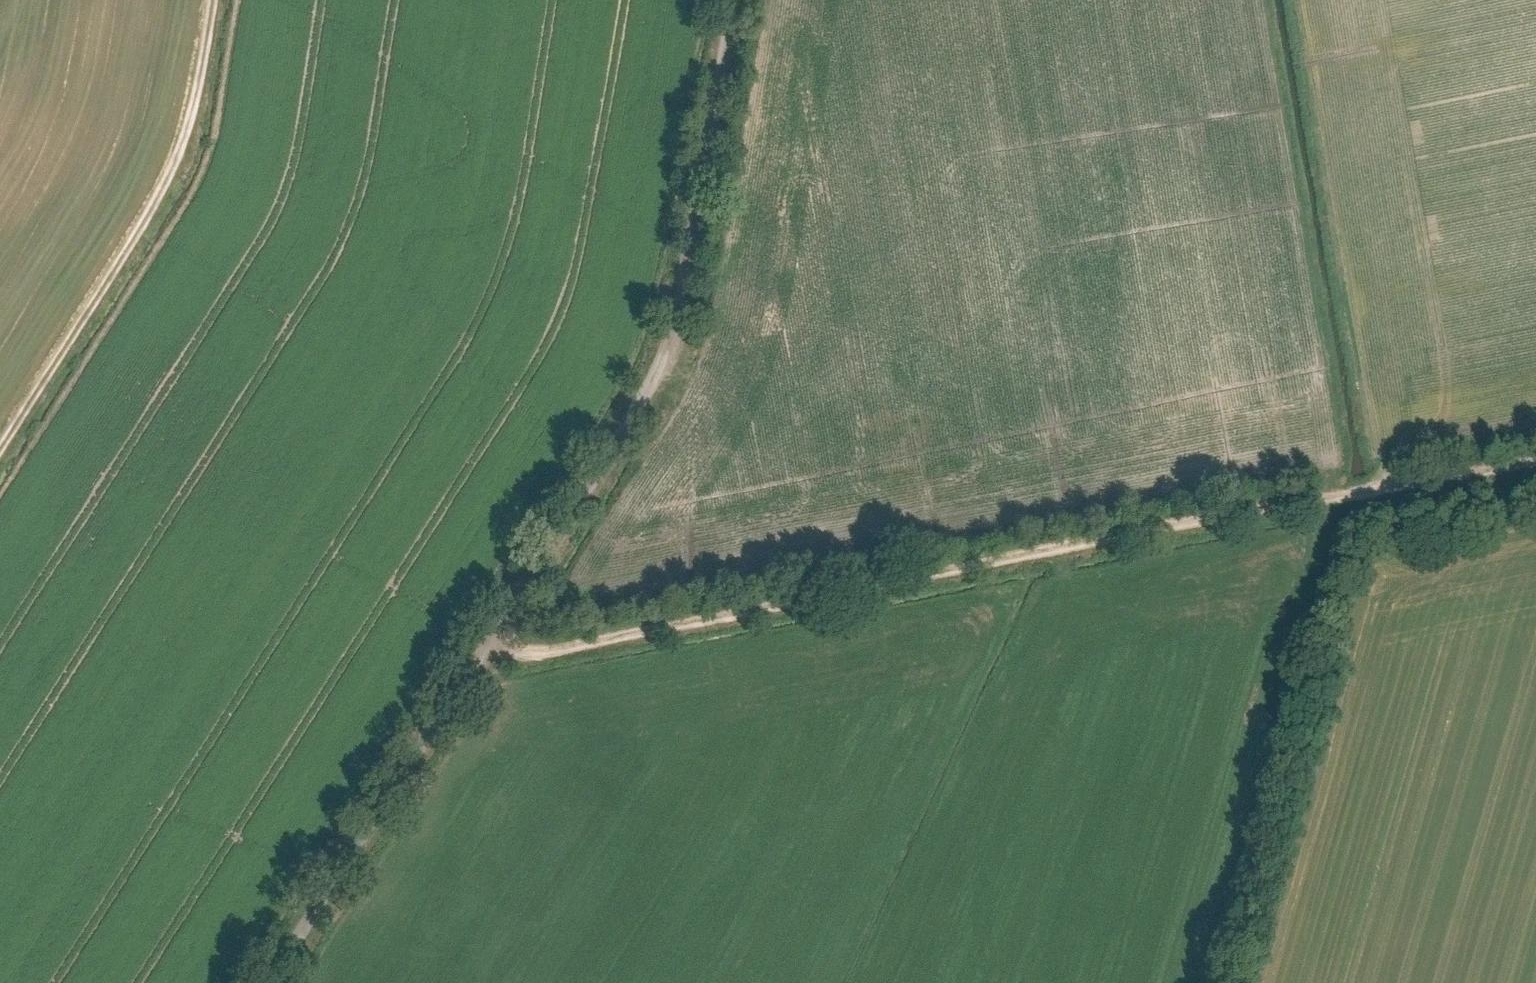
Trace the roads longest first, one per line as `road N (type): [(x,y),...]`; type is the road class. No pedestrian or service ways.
road 1 (unclassified): [(269,982),(483,654),(664,342),(735,0)]
road 2 (track): [(483,654),(882,588),(1535,458)]

